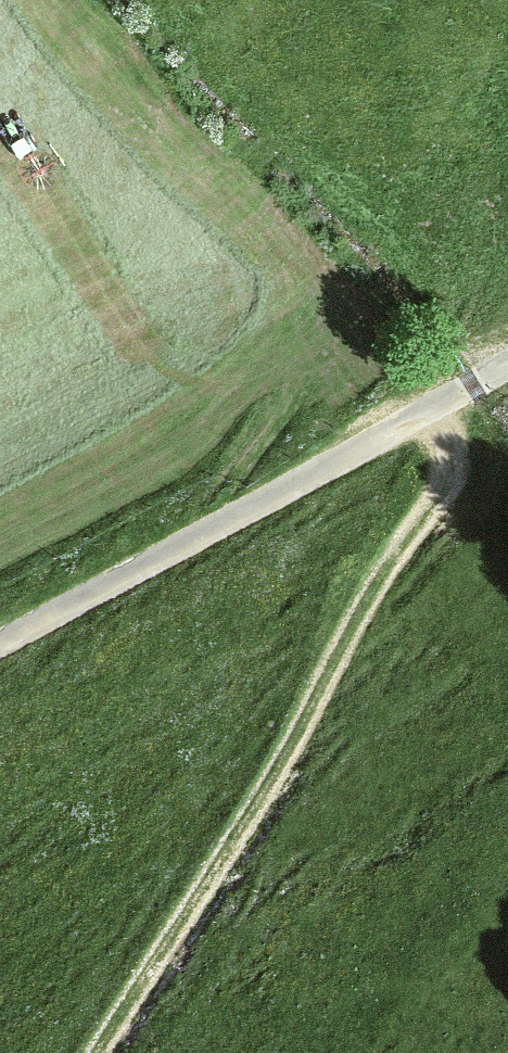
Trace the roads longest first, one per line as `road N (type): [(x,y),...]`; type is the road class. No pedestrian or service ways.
road 1 (track): [(107,1052),(313,734),(341,653),(442,502),(451,463),(445,406)]
road 2 (unclassified): [(507,374),(0,653)]

